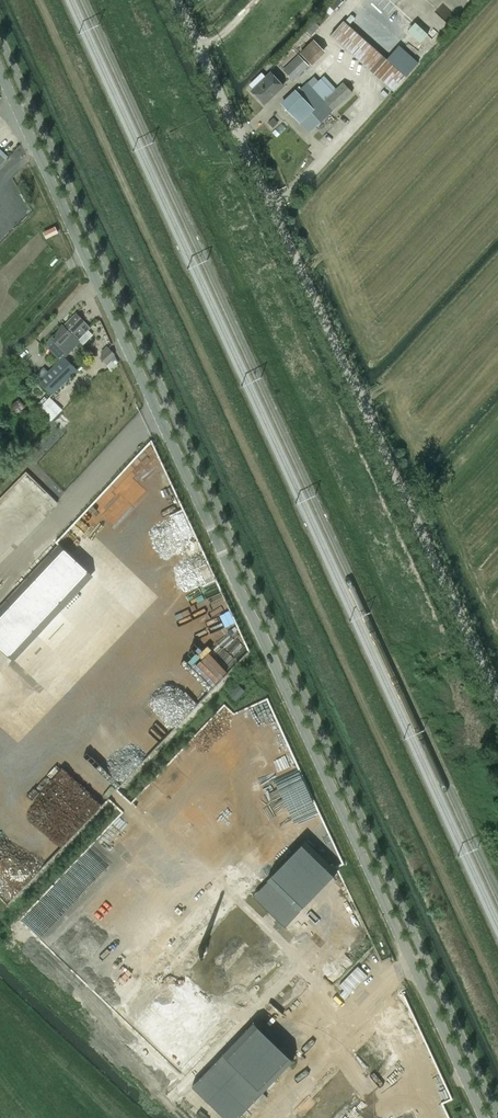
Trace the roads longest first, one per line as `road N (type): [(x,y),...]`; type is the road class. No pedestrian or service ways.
road 1 (unclassified): [(486,1117),(0,65)]
road 2 (unclassified): [(497,701),(175,0)]

